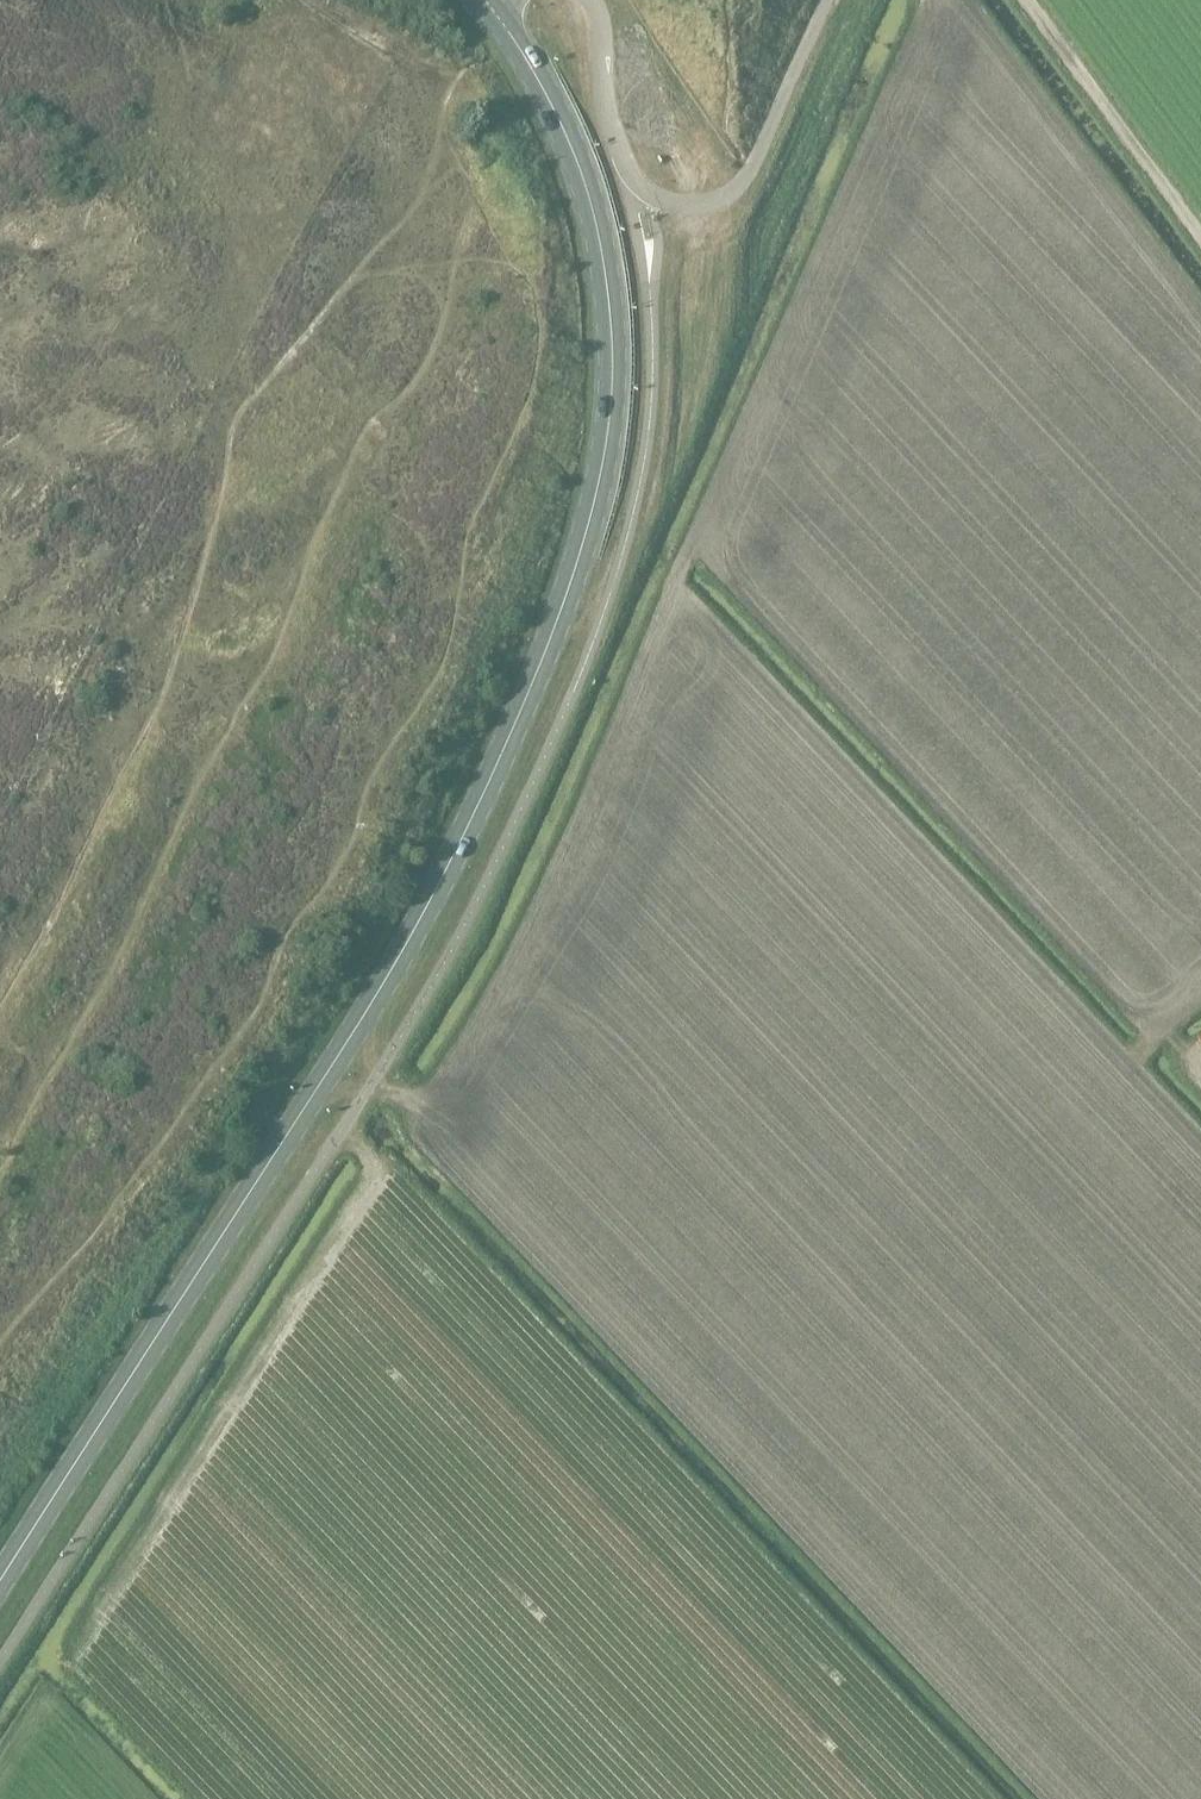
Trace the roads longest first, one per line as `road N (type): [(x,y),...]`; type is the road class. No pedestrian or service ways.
road 1 (secondary): [(0,1578),(394,961),(525,701),(578,554),(610,388),(601,261),(564,136),(489,15)]

